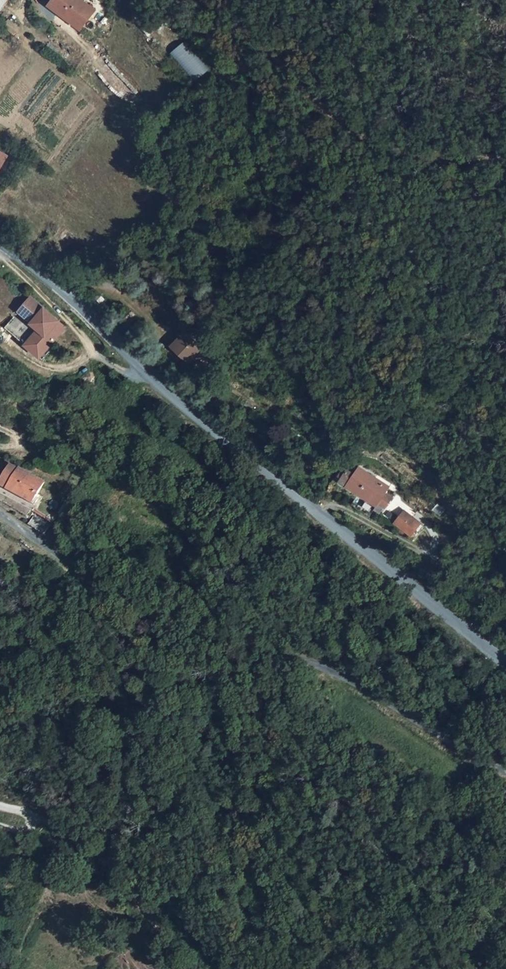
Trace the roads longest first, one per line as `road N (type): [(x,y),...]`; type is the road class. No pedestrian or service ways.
road 1 (tertiary): [(505,666),(237,460),(0,245)]
road 2 (track): [(386,577),(292,548),(180,495),(94,444),(0,363)]
road 3 (track): [(156,0),(310,126),(377,158),(505,194)]

